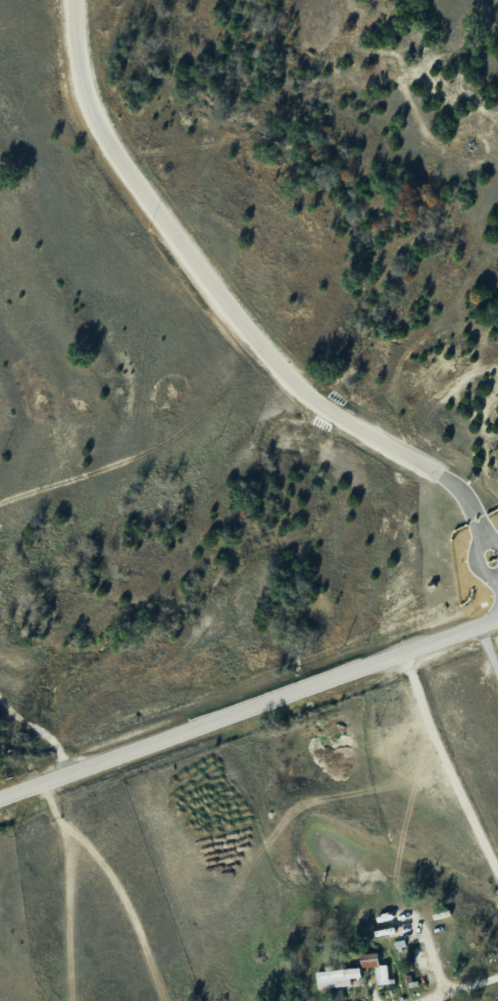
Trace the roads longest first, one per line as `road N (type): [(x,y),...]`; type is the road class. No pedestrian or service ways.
road 1 (residential): [(497,586),(478,520),(446,481),(306,397),(166,224),(78,92),(67,0)]
road 2 (secondary): [(0,795),(497,616)]

